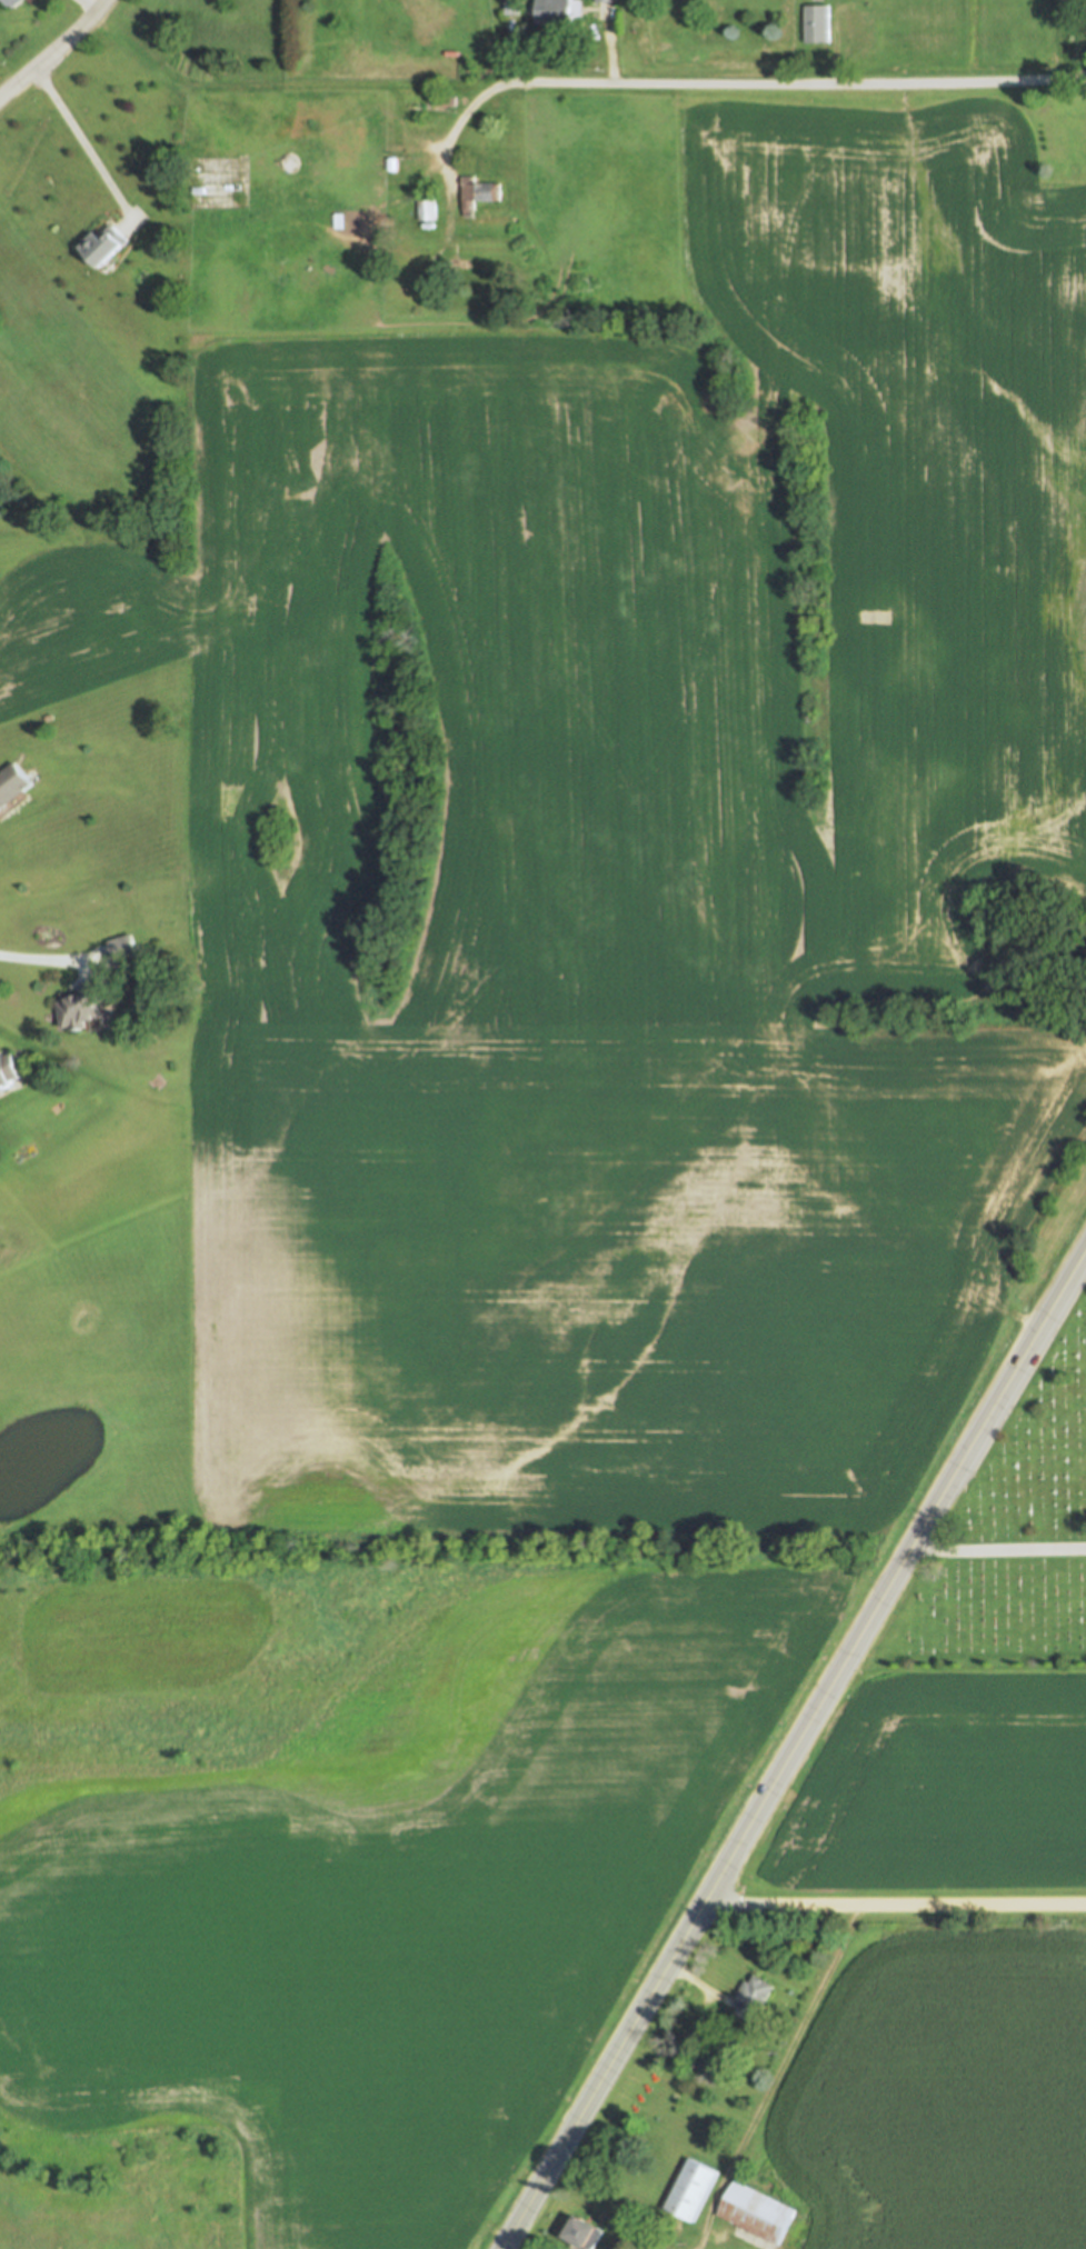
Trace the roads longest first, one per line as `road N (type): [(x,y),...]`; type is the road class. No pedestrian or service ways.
road 1 (primary): [(789,1752),(1085,1250)]
road 2 (residential): [(510,82),(1085,81)]
road 3 (primary): [(502,2248),(789,1752)]
road 4 (residential): [(700,1905),(1085,1906)]
road 5 (residential): [(104,0),(0,98)]

